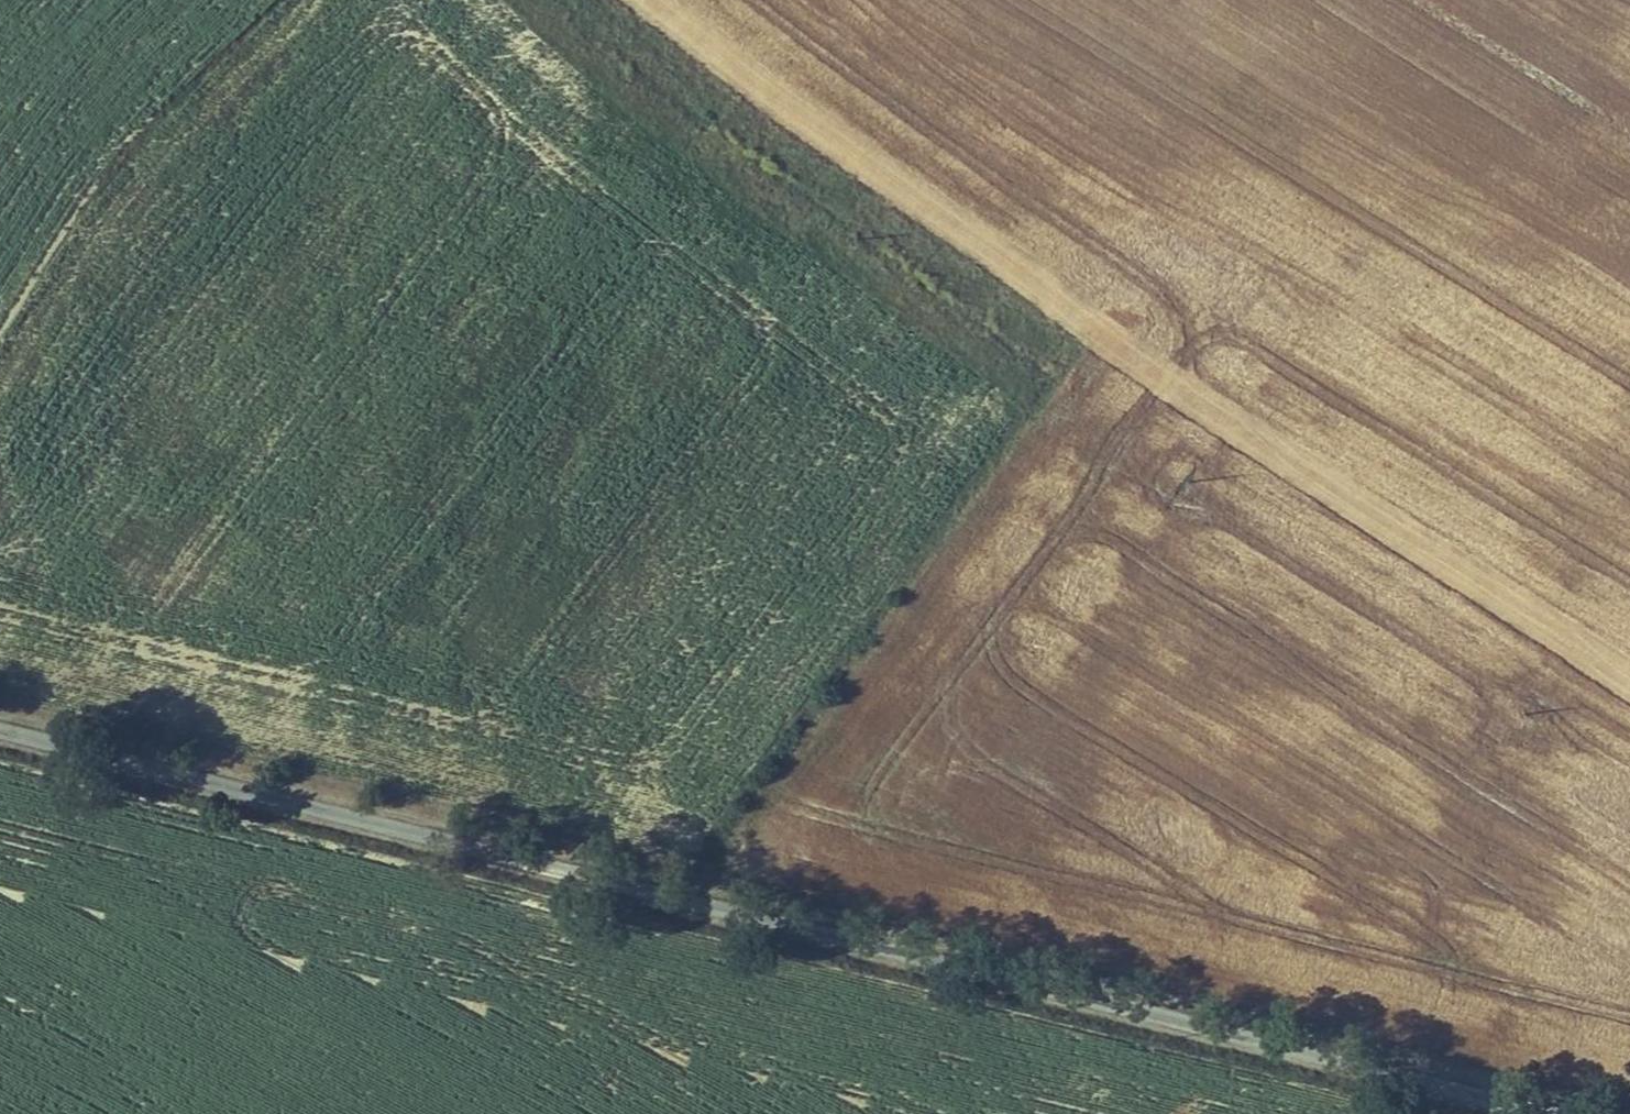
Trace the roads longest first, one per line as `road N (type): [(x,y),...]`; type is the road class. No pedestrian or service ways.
road 1 (tertiary): [(0,727),(1572,1113)]

